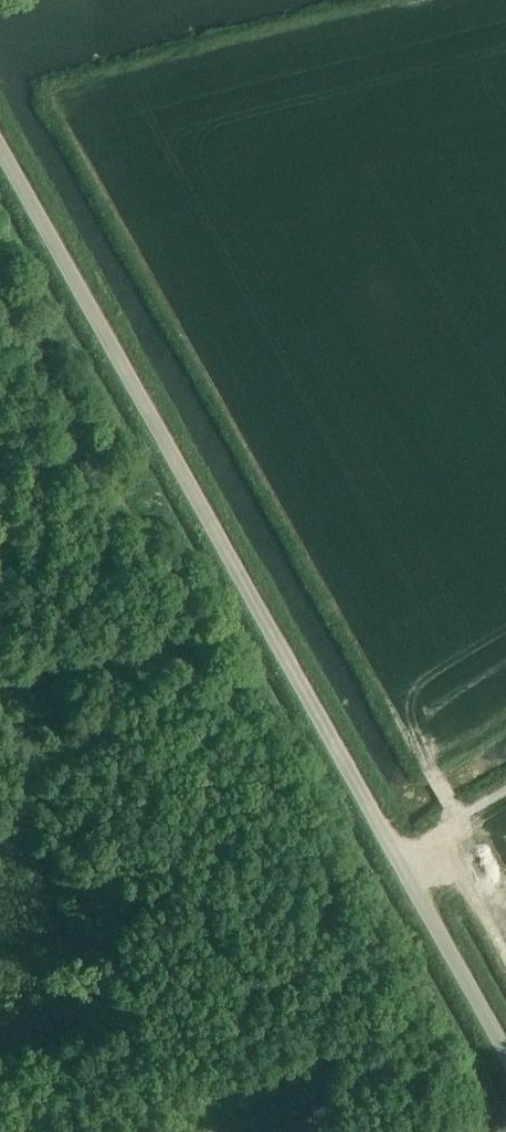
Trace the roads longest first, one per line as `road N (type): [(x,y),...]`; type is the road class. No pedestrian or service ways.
road 1 (unclassified): [(505,1051),(0,154)]

